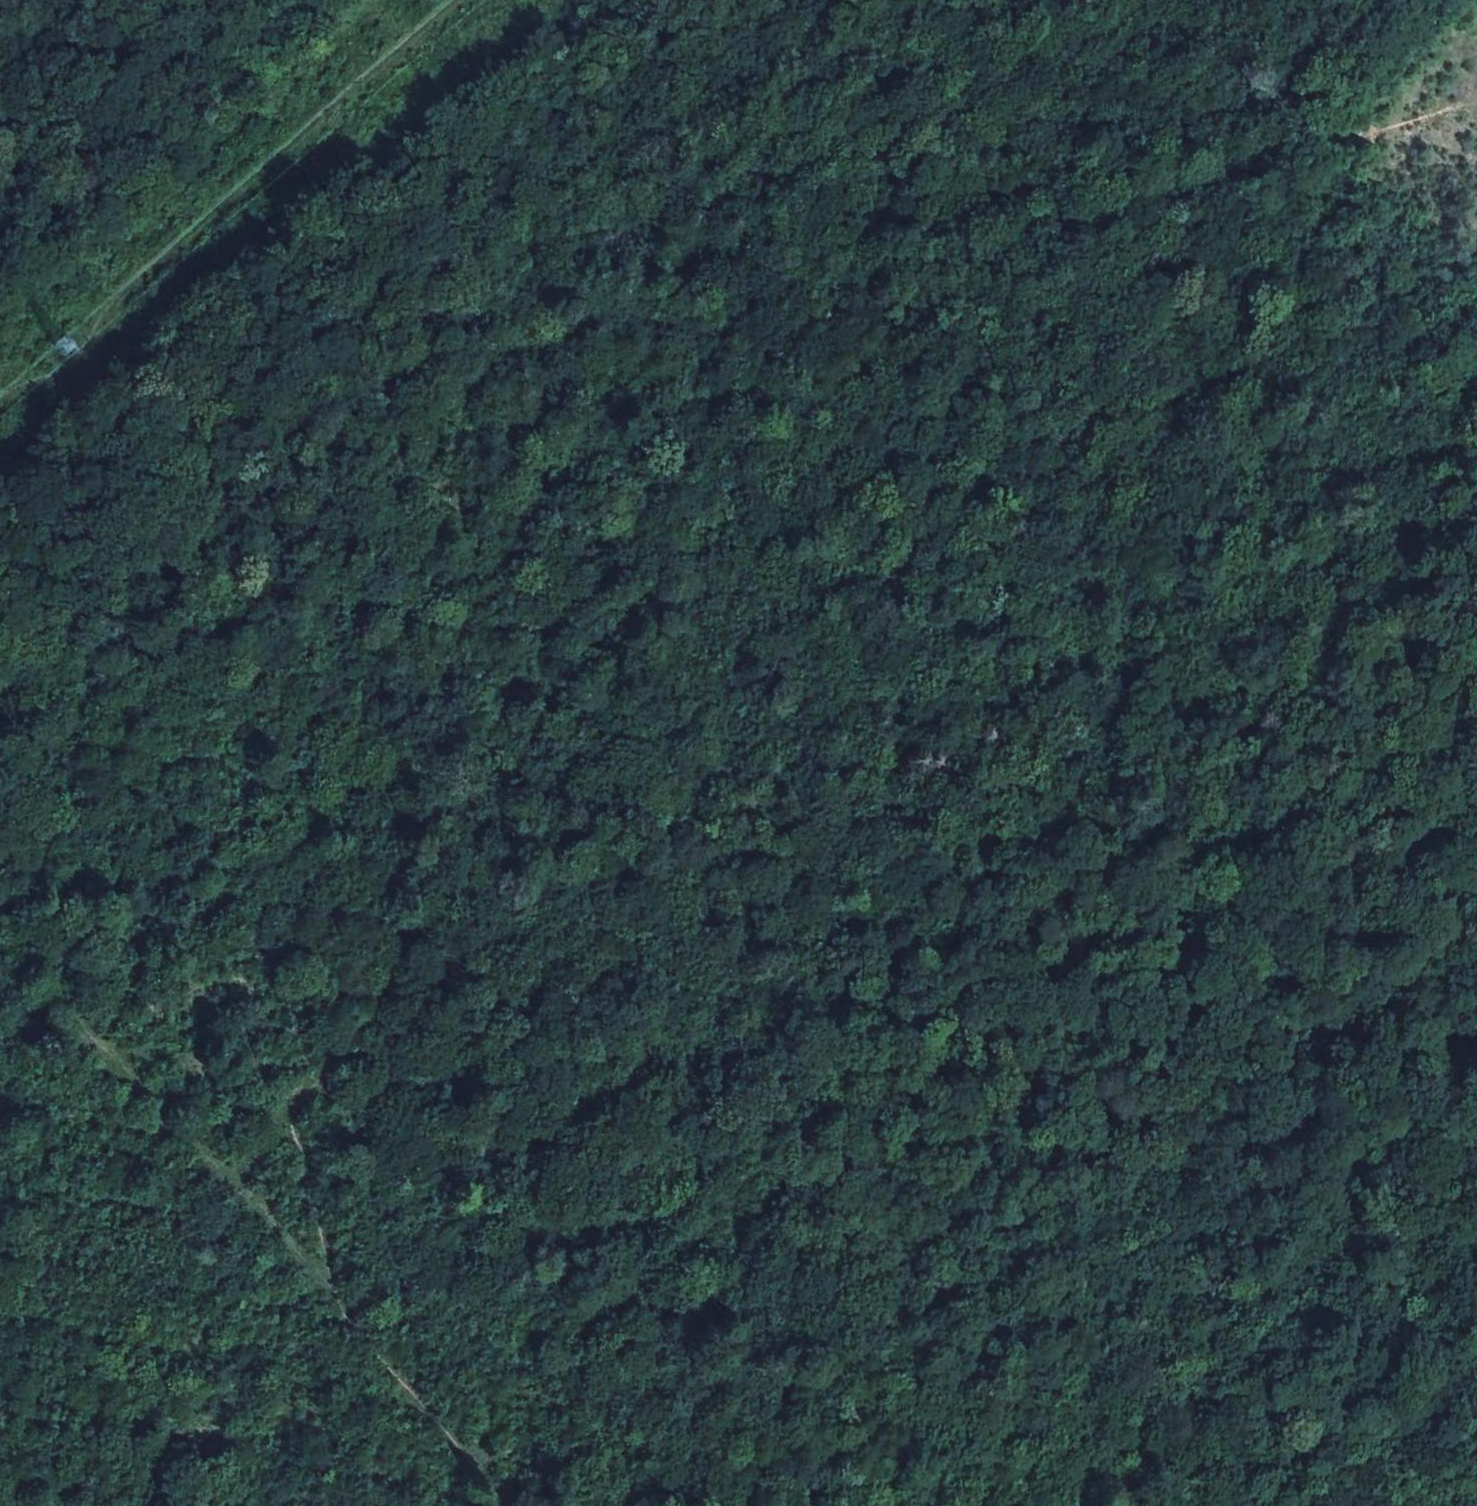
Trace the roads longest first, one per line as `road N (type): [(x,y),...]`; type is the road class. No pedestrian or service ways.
road 1 (track): [(1476,1034),(1416,1080),(1341,1155),(1283,1274),(1234,1505)]

